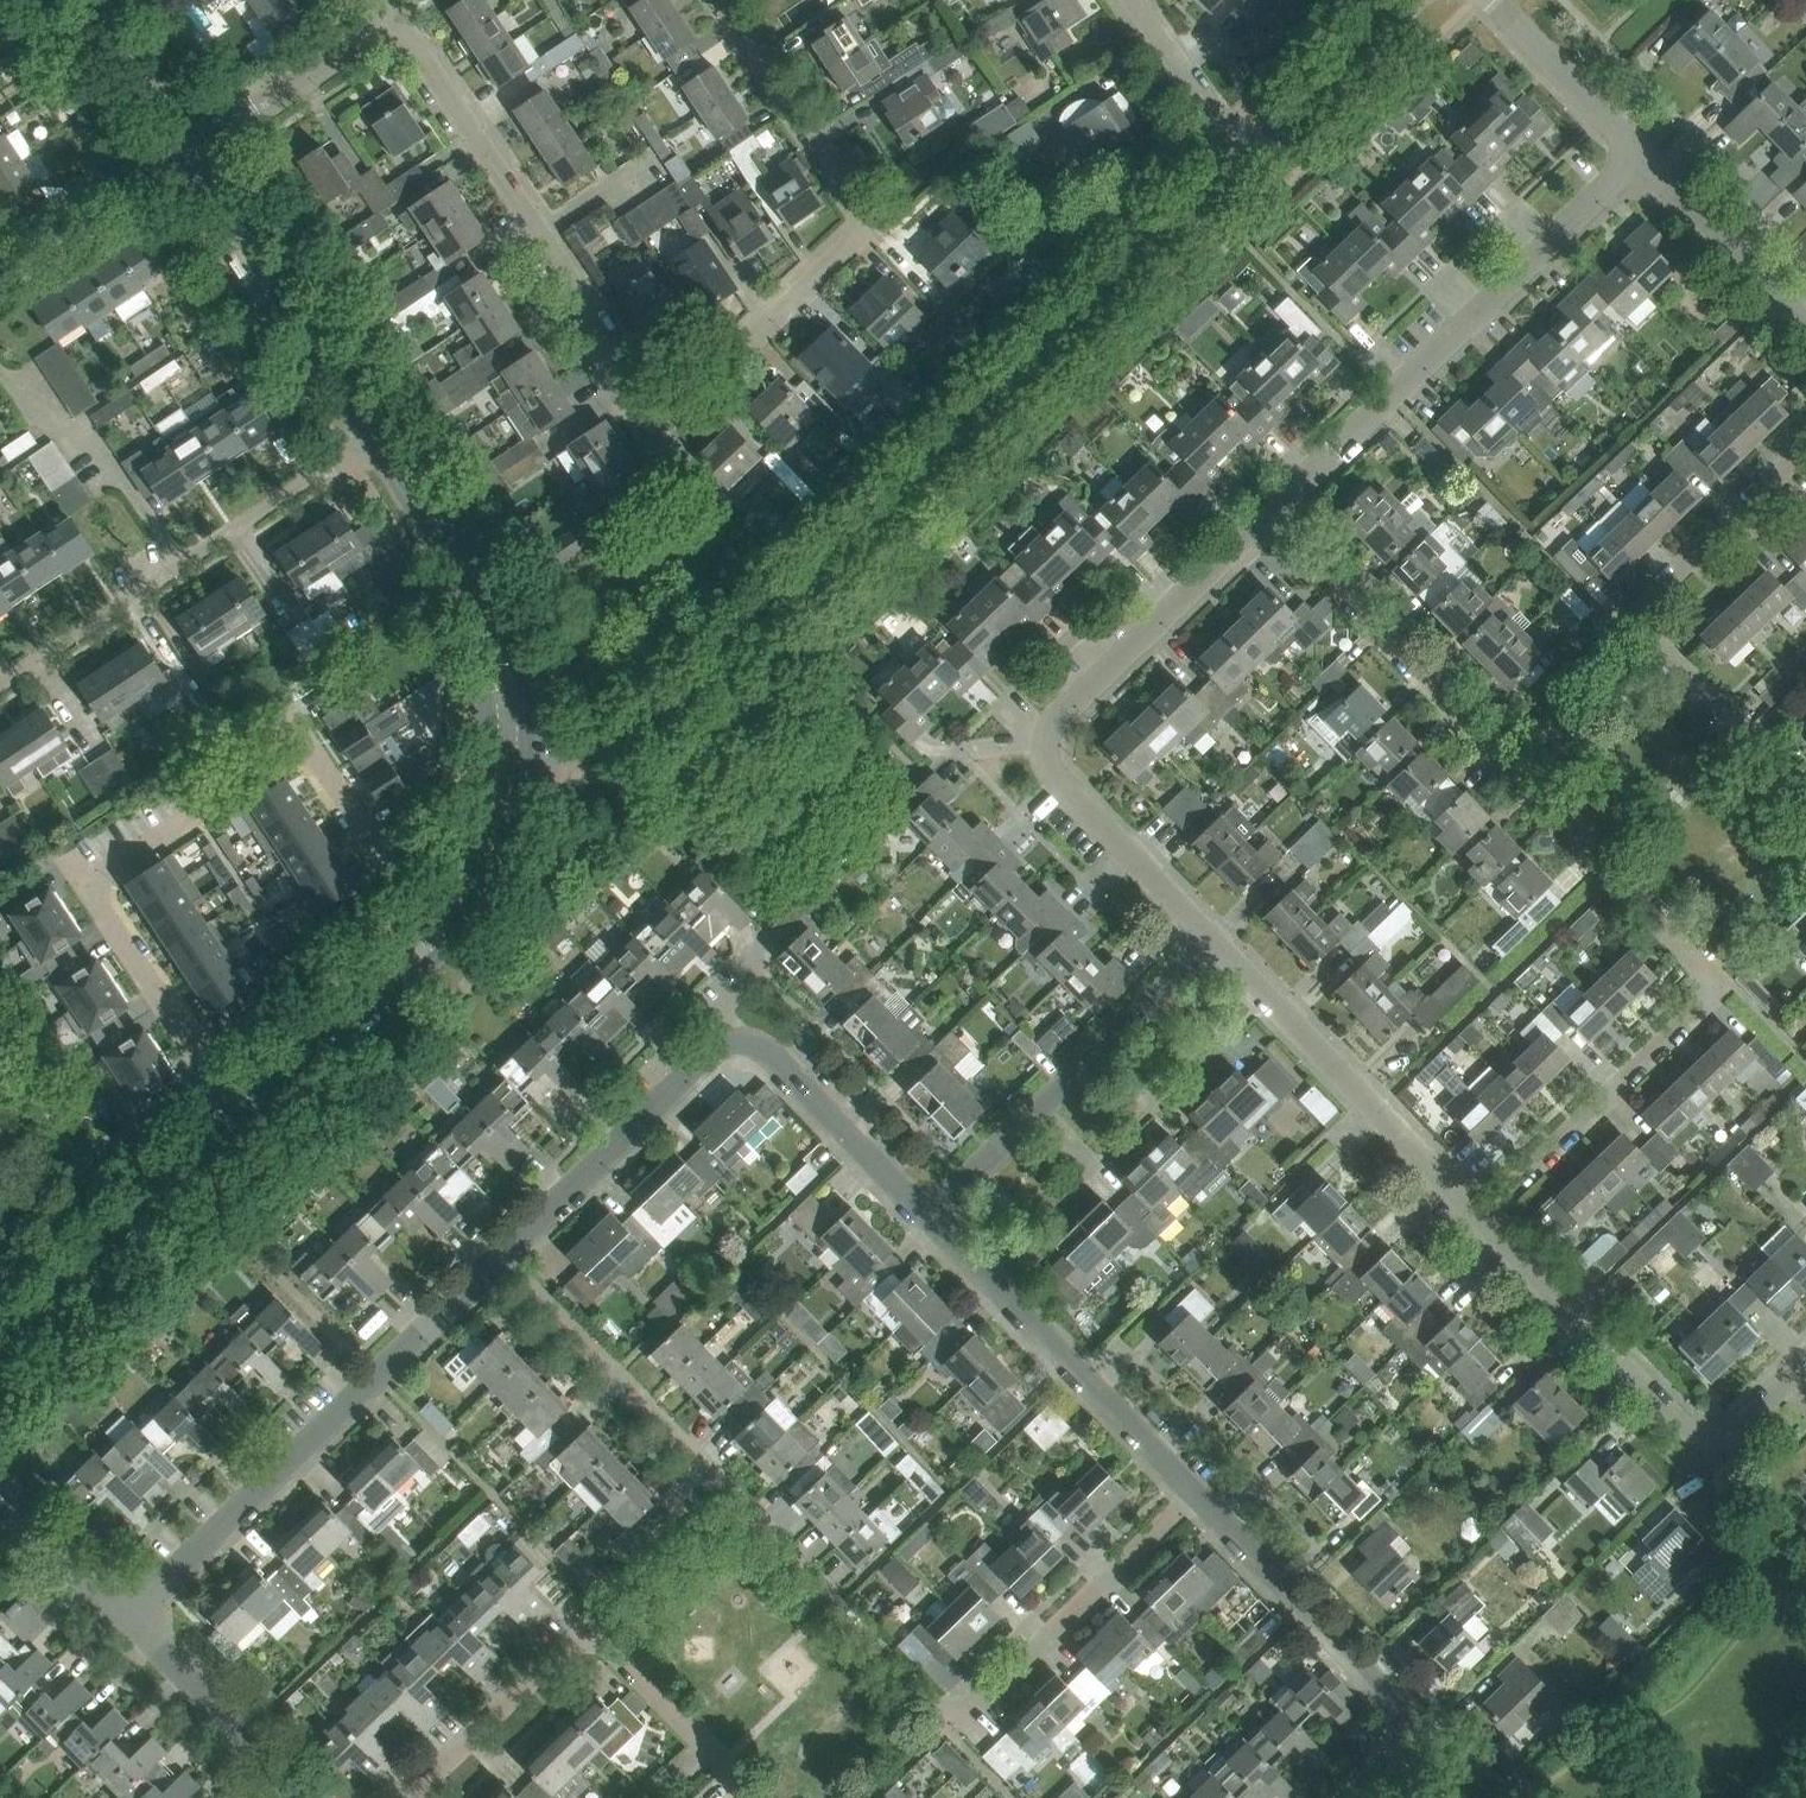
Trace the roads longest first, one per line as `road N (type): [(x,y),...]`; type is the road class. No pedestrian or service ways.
road 1 (residential): [(722,0),(861,219),(857,237),(699,390),(683,397),(643,387),(395,24)]
road 2 (residential): [(1478,1216),(1706,1000),(1710,982),(1703,964),(1269,513)]
road 3 (unclassified): [(527,736),(612,734),(657,721),(1247,153)]
road 4 (residential): [(251,1118),(220,1089),(99,904),(95,885),(281,754),(321,762),(385,859)]
road 5 (residential): [(954,1713),(931,1703),(499,1255)]
road 6 (residential): [(499,1255),(716,1046),(732,1040),(769,1053),(927,1217)]
road 7 (residential): [(1269,513),(1054,721),(1047,744),(1053,774),(1213,940)]
road 8 (residential): [(126,1615),(499,1255)]
road 9 (residential): [(1640,153),(1269,513)]
road 10 (residential): [(1805,800),(1651,639),(1642,615),(1653,593),(1805,445)]
road 11 (residential): [(0,685),(380,429)]
road 12 (unclassified): [(279,1093),(321,1068),(428,965),(480,899),(521,795),(527,736)]
road 13 (residential): [(1478,1216),(1682,1427),(1710,1439),(1740,1428),(1805,1364)]
road 14 (unclassified): [(489,735),(483,785),(450,875),(401,944),(299,1052),(279,1093)]
road 15 (residential): [(1355,1797),(1403,1748),(1408,1727),(1400,1706),(1196,1494)]
road 16 (residential): [(927,1217),(1213,940)]
road 17 (residential): [(1196,1494),(927,1217)]
road 18 (residential): [(1213,940),(1478,1216)]
road 19 (unclassified): [(0,1365),(251,1118)]
road 20 (unclassified): [(527,736),(526,683),(506,616),(418,468),(382,434)]
road 21 (unclassified): [(380,429),(194,150)]
road 22 (residential): [(954,1713),(979,1703),(1196,1494)]
road 23 (unclassified): [(382,434),(395,482),(469,624),(489,735)]
road 24 (residential): [(126,1615),(304,1797)]
road 25 (residential): [(406,1797),(570,1641),(588,1635)]
road 26 (residential): [(1805,326),(1640,153)]
road 27 (unclassified): [(194,150),(395,24)]
road 28 (residential): [(757,1797),(604,1641),(588,1635)]
road 29 (residential): [(194,150),(0,272)]
road 30 (unclassified): [(1247,153),(1408,0)]
road 31 (residential): [(1640,153),(1492,0)]
road 32 (residential): [(1247,153),(1133,0)]
road 33 (unclassified): [(194,150),(93,0)]
road 34 (residential): [(126,1615),(0,1496)]

